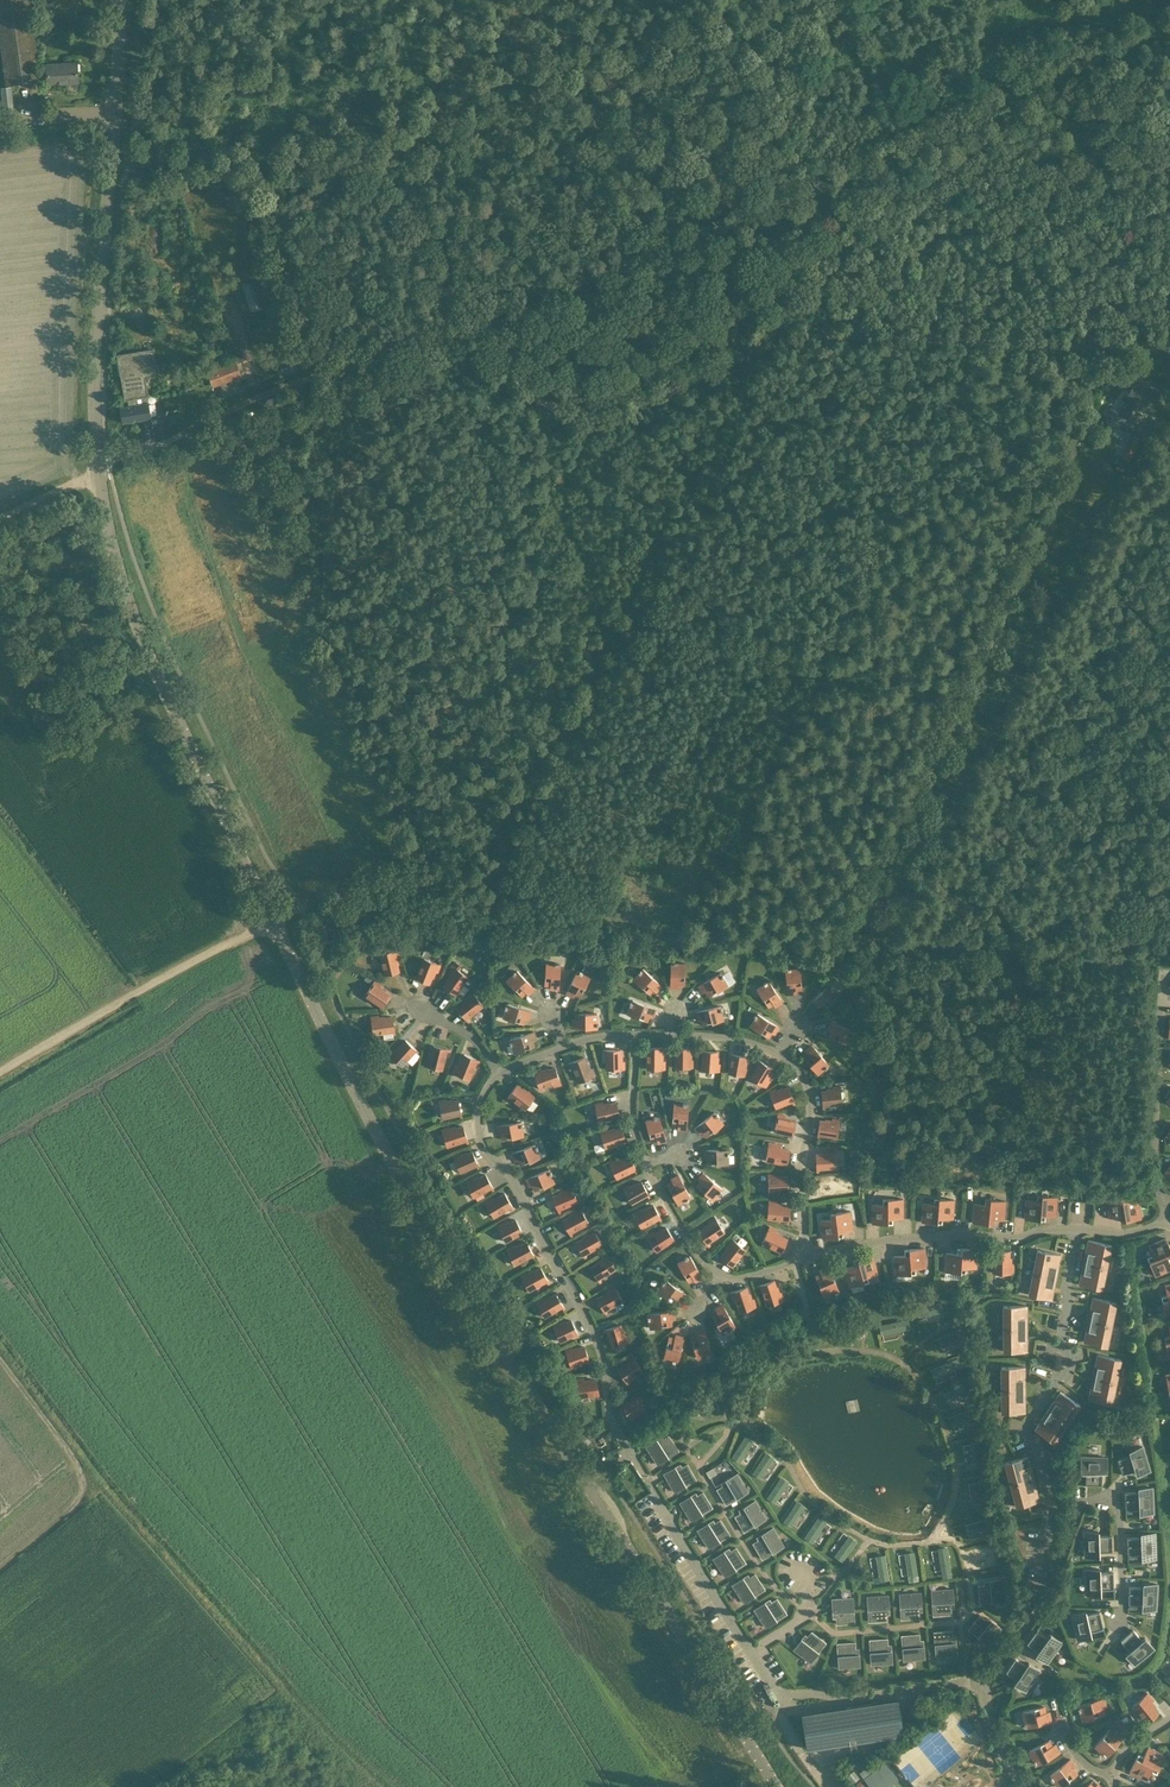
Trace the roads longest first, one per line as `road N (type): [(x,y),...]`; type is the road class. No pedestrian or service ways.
road 1 (tertiary): [(776,1786),(394,1165),(130,610),(95,421),(120,0)]
road 2 (track): [(965,343),(790,341),(637,409),(580,419),(534,397),(514,374),(493,318)]
road 3 (track): [(678,945),(1169,957)]
road 4 (track): [(300,908),(385,869),(396,871),(411,914),(433,934),(678,945)]
road 5 (track): [(493,318),(281,387),(164,443),(107,454)]
road 6 (track): [(0,1071),(274,921)]
road 7 (track): [(0,1359),(80,1465),(83,1487),(76,1504),(0,1568)]
road 8 (track): [(1169,349),(965,343)]
road 9 (track): [(0,521),(73,482),(111,476)]

